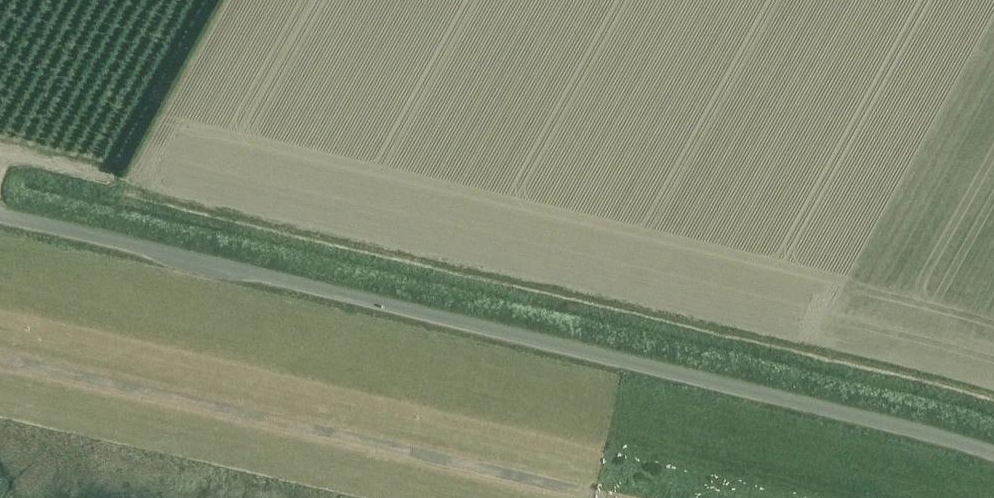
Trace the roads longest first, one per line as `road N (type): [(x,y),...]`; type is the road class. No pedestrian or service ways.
road 1 (unclassified): [(993,454),(0,218)]
road 2 (track): [(628,497),(0,355)]

